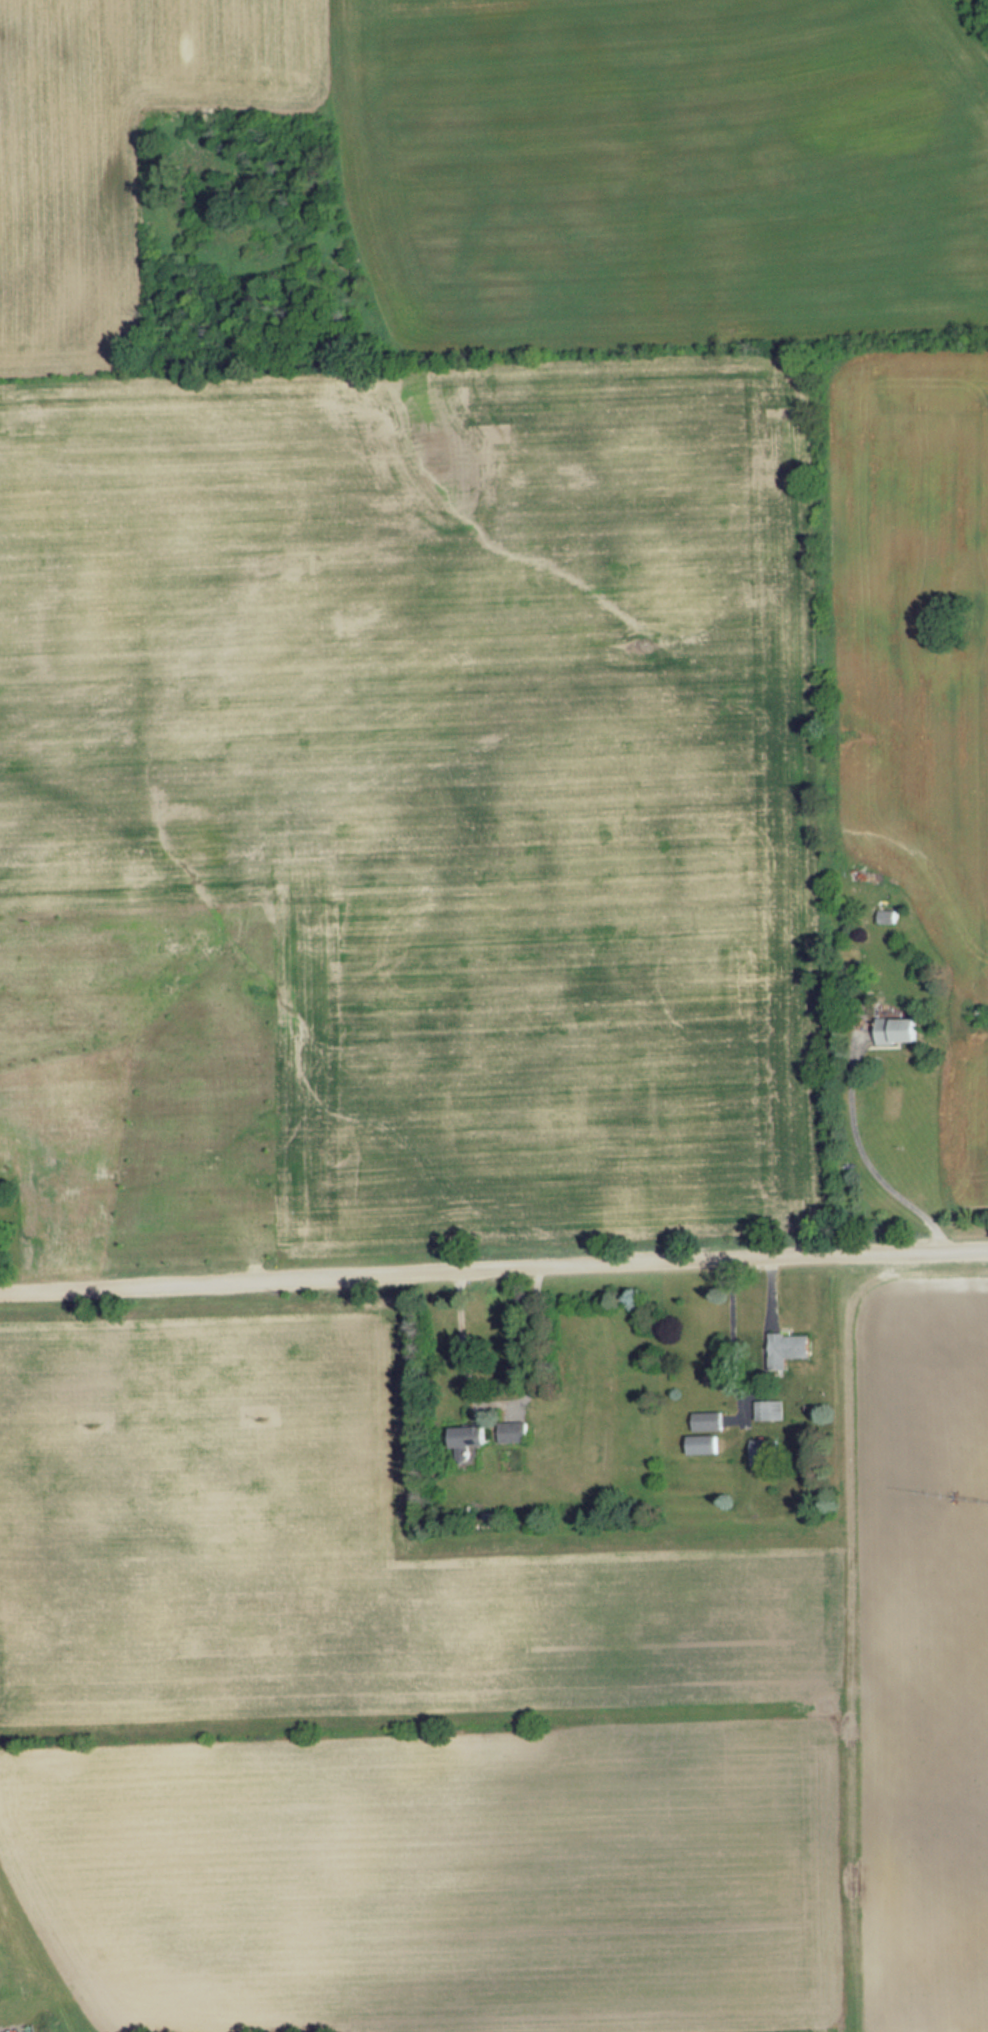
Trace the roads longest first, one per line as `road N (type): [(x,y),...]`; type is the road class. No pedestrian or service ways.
road 1 (residential): [(987,1248),(0,1292)]

